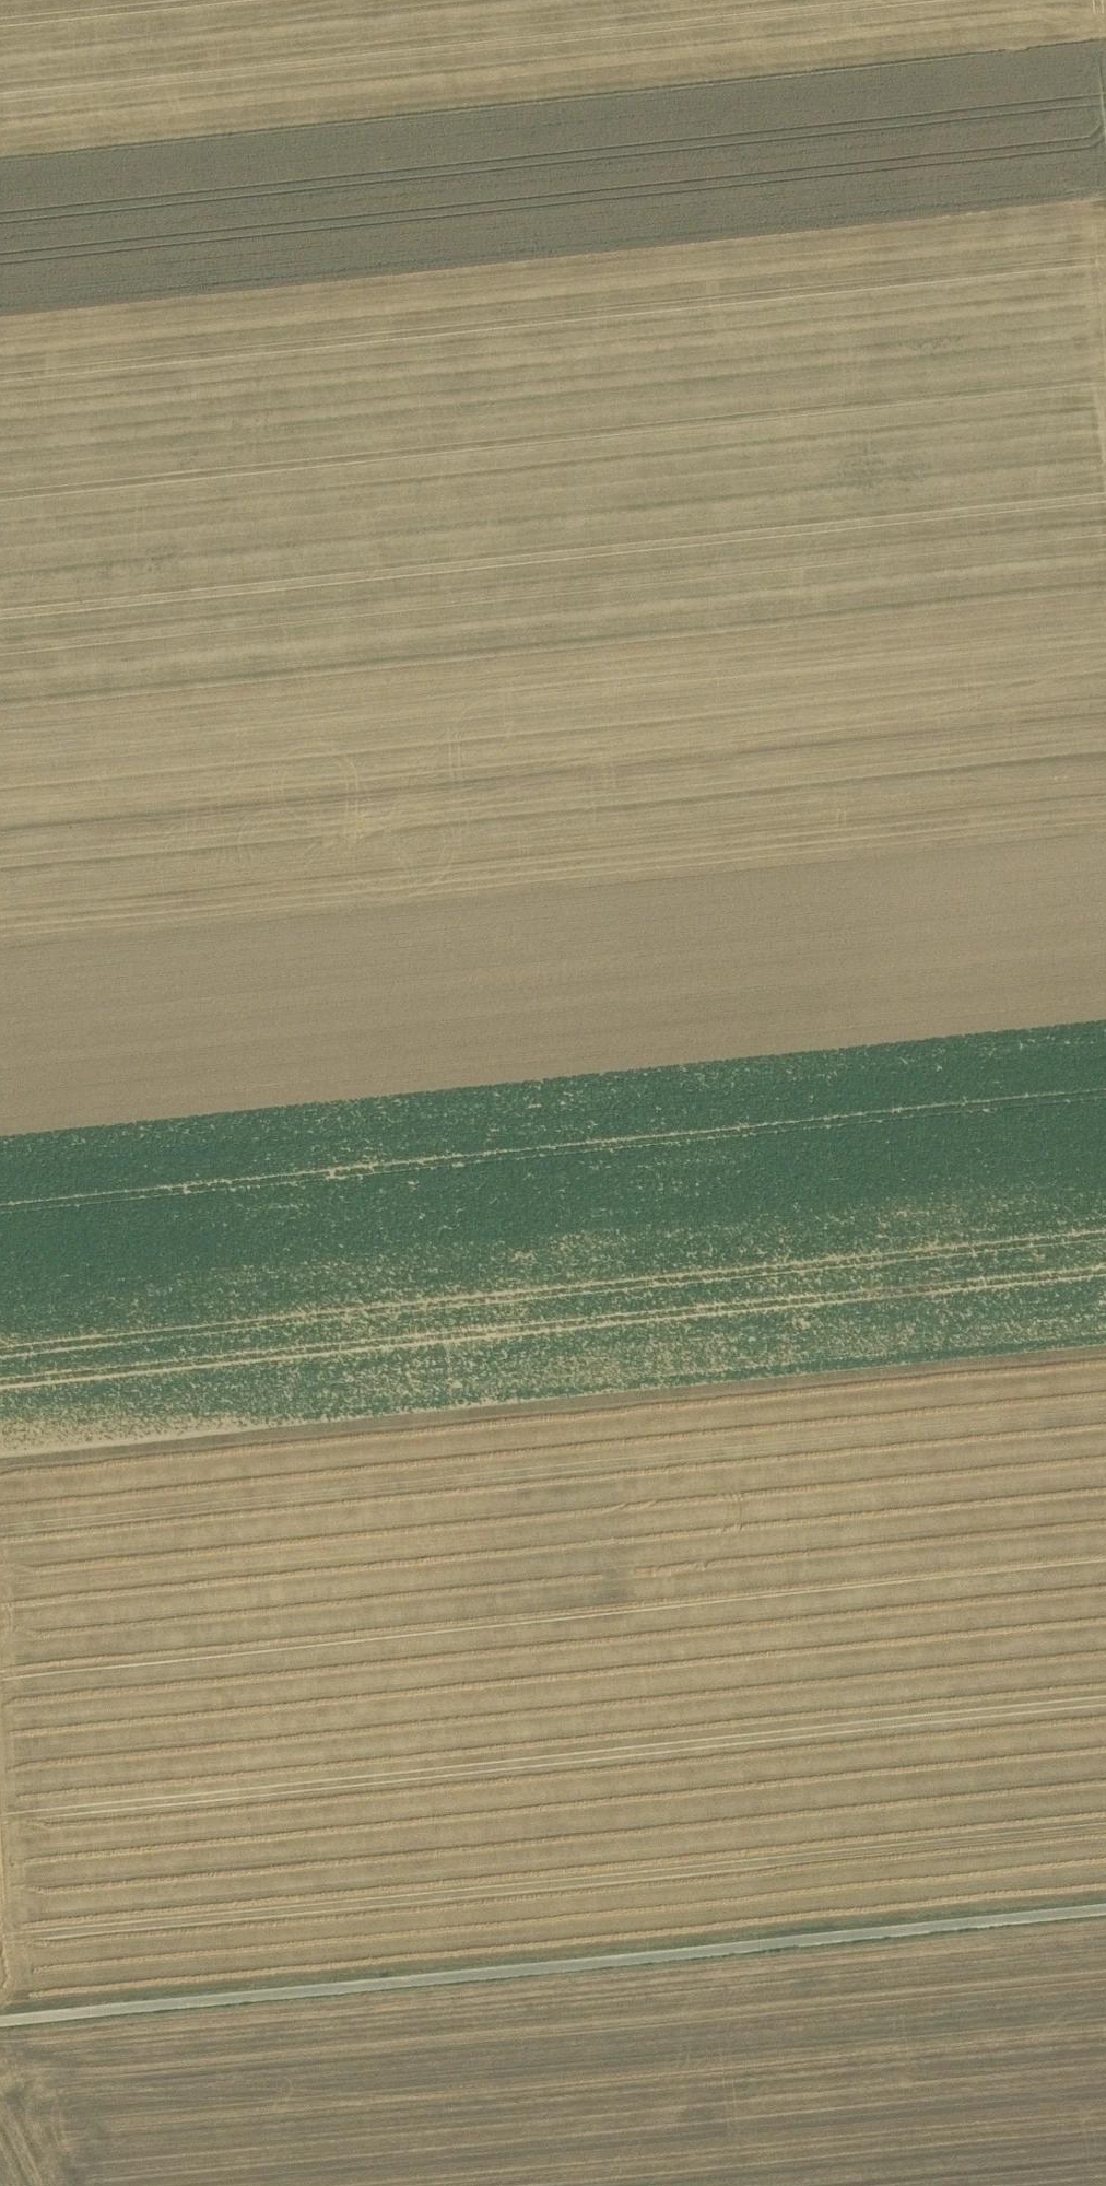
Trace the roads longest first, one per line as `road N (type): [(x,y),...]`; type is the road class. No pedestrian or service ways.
road 1 (track): [(1105,1912),(0,2026)]

